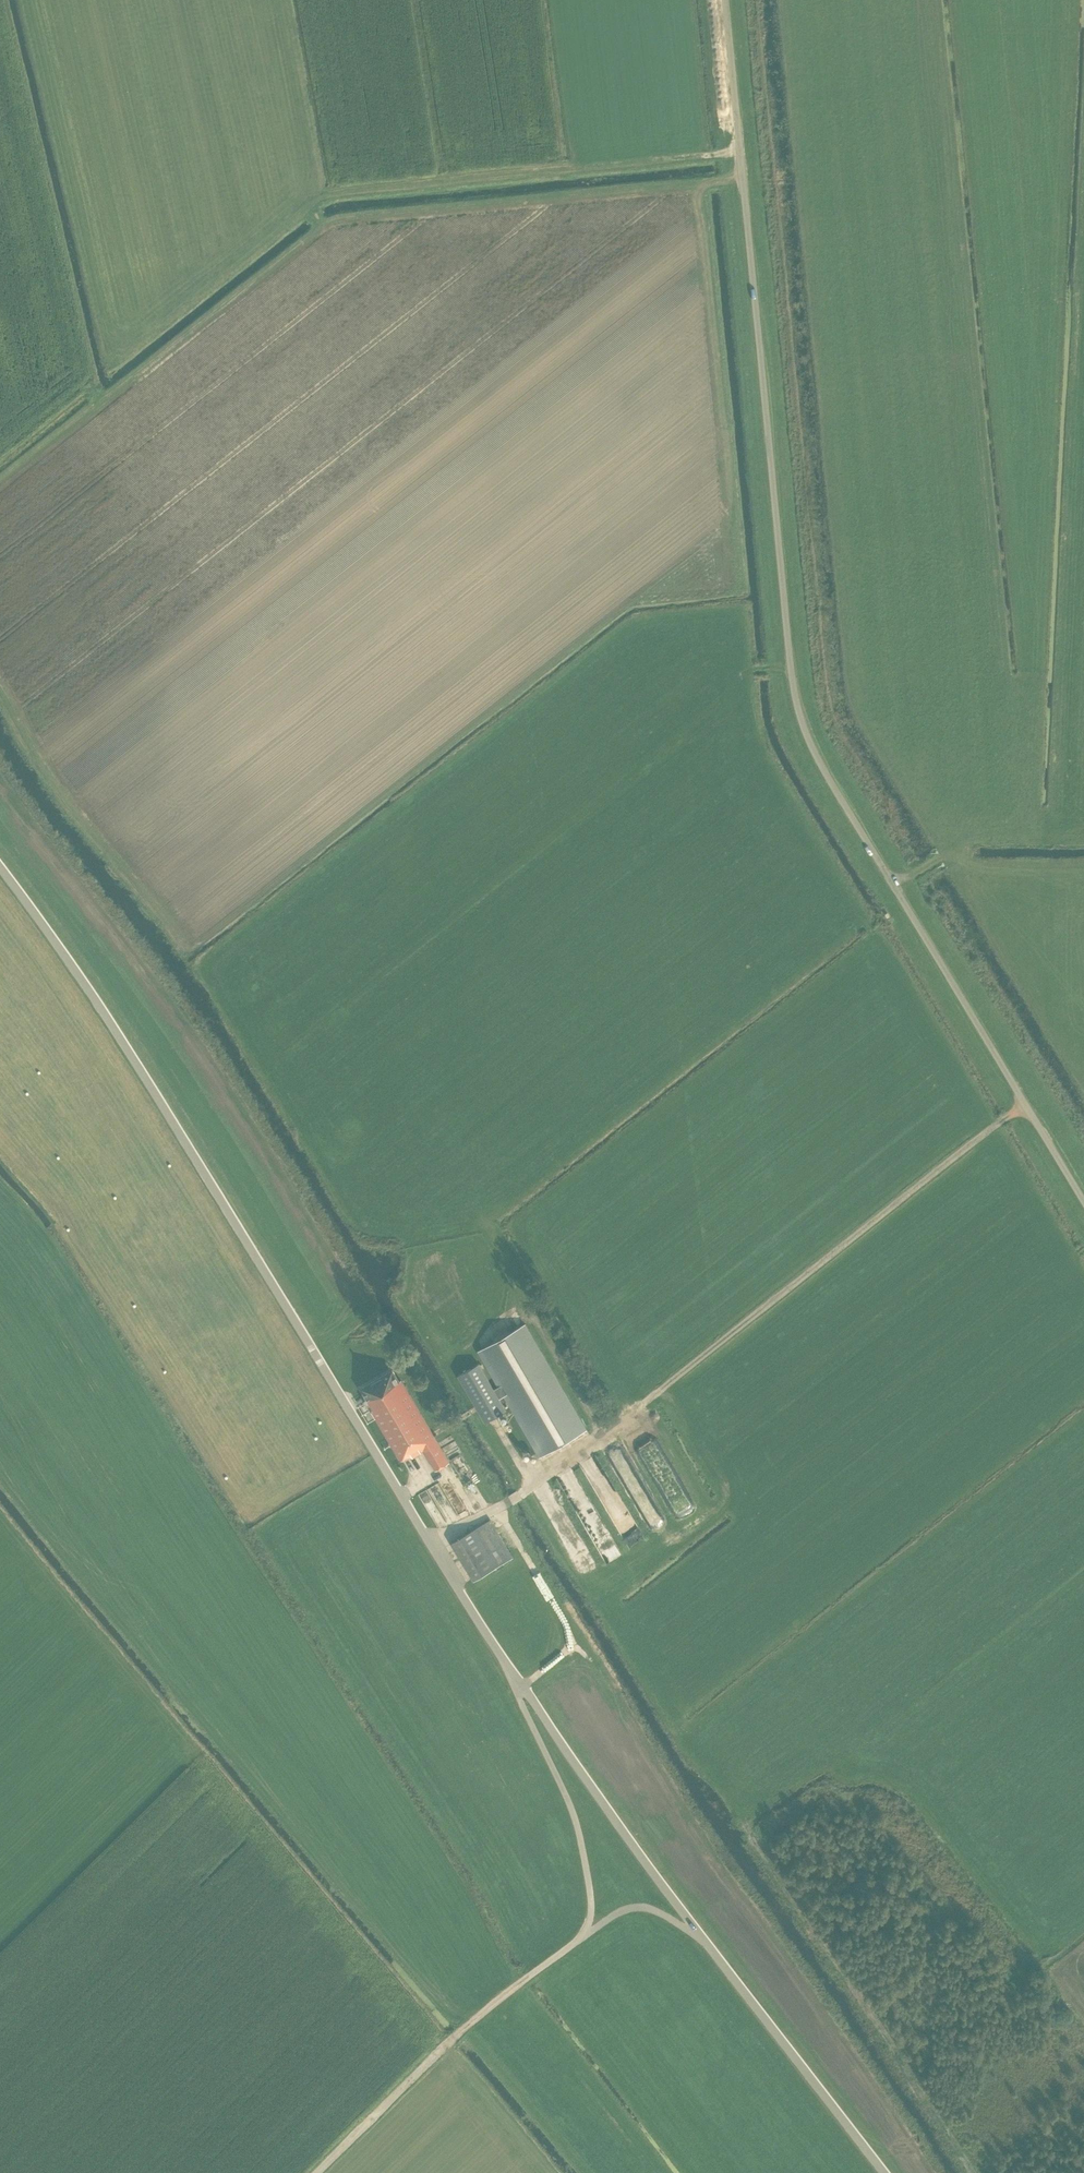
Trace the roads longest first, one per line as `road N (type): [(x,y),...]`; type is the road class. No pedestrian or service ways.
road 1 (unclassified): [(1083,1199),(813,747),(795,698),(723,0)]
road 2 (unclassified): [(511,1672),(112,1028),(0,867)]
road 3 (unclassified): [(698,1934),(511,1672)]
road 4 (unclassified): [(879,2172),(698,1934)]
road 5 (track): [(316,2172),(531,1974)]
road 6 (unclassified): [(577,1940),(591,1900),(582,1849),(511,1672)]
road 7 (unclassified): [(577,1940),(636,1907),(698,1934)]

